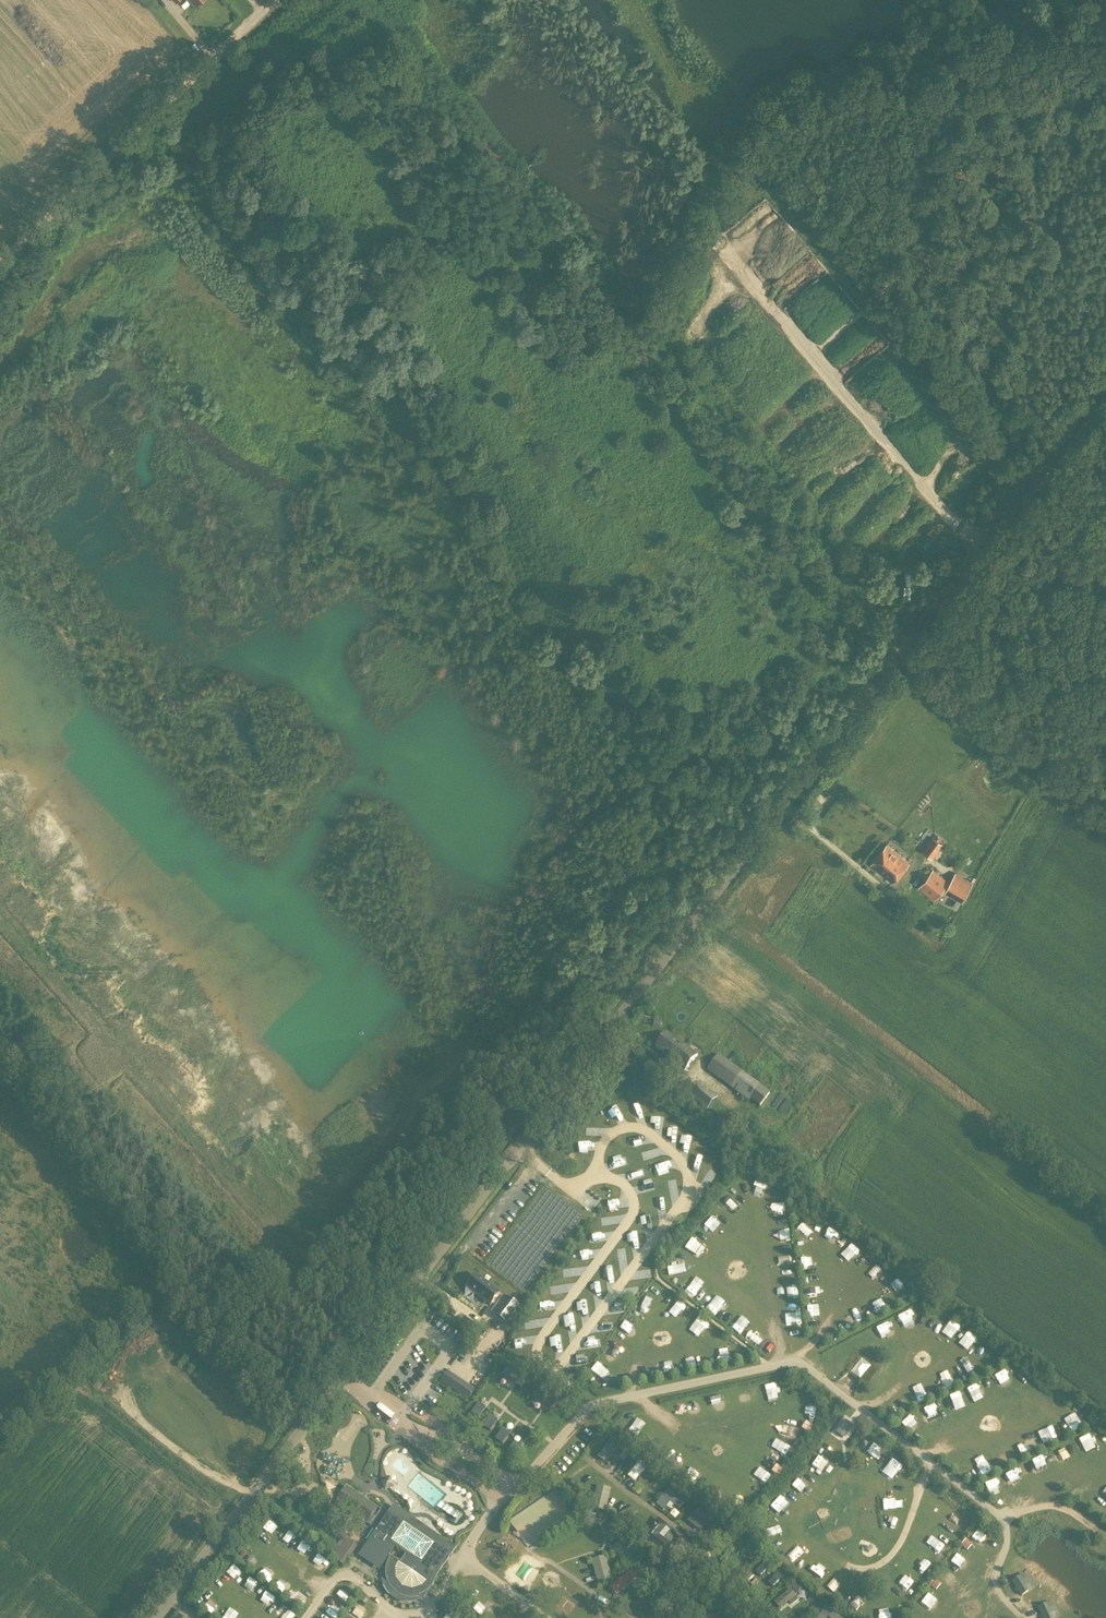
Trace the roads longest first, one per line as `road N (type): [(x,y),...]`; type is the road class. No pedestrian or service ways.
road 1 (unclassified): [(156,1617),(1105,387)]
road 2 (track): [(0,262),(204,65)]
road 3 (track): [(1105,578),(1037,477)]

